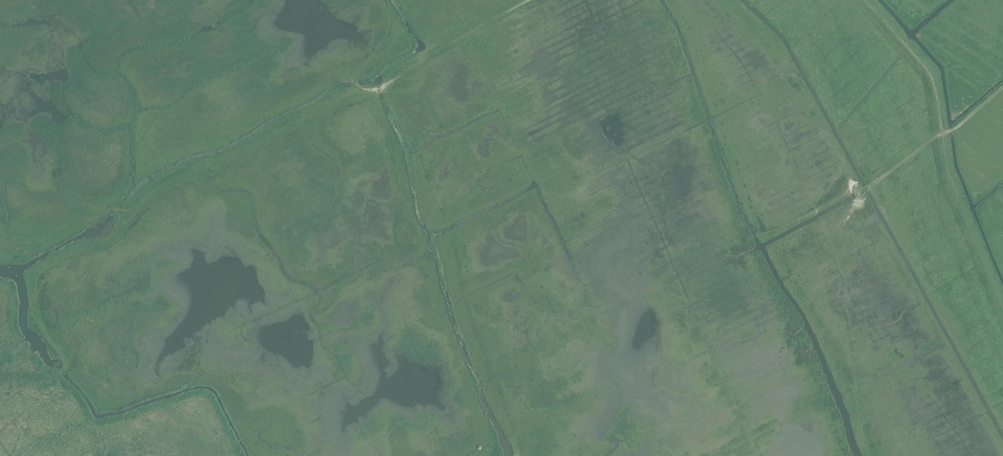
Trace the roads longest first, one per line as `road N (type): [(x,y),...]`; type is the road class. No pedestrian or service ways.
road 1 (track): [(868,189),(1002,90)]

